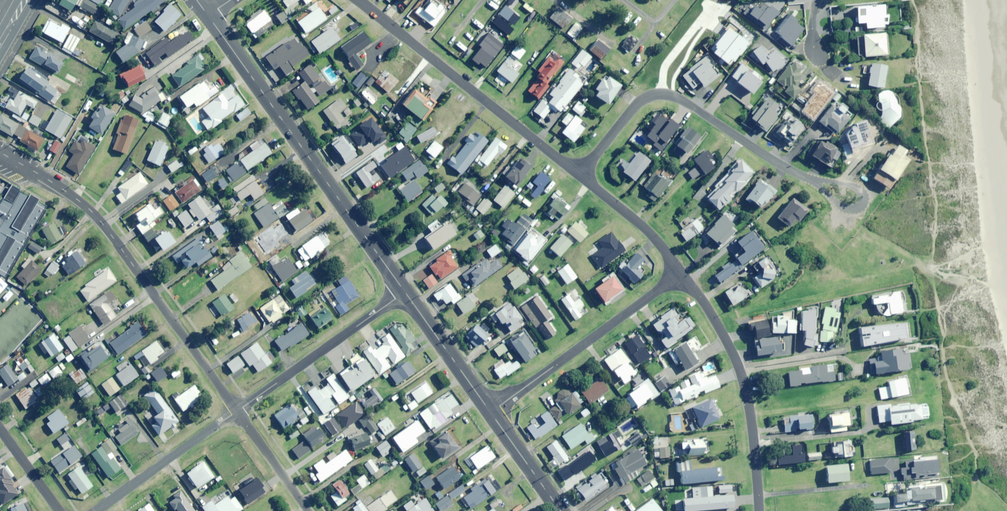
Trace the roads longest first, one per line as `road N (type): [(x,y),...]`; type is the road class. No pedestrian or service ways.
road 1 (residential): [(0,153),(95,214),(237,411)]
road 2 (tertiary): [(209,17),(405,292)]
road 3 (residential): [(579,175),(643,99),(665,94),(812,178)]
road 4 (residential): [(579,175),(357,0)]
road 5 (residential): [(758,510),(745,387),(680,272)]
road 6 (residential): [(490,412),(680,272)]
road 7 (residential): [(237,411),(405,292)]
road 8 (residential): [(95,510),(237,411)]
road 9 (tertiary): [(405,292),(490,412)]
road 10 (residential): [(680,272),(634,219),(579,175)]
road 11 (residential): [(237,411),(309,510)]
road 12 (tertiary): [(490,412),(560,510)]

